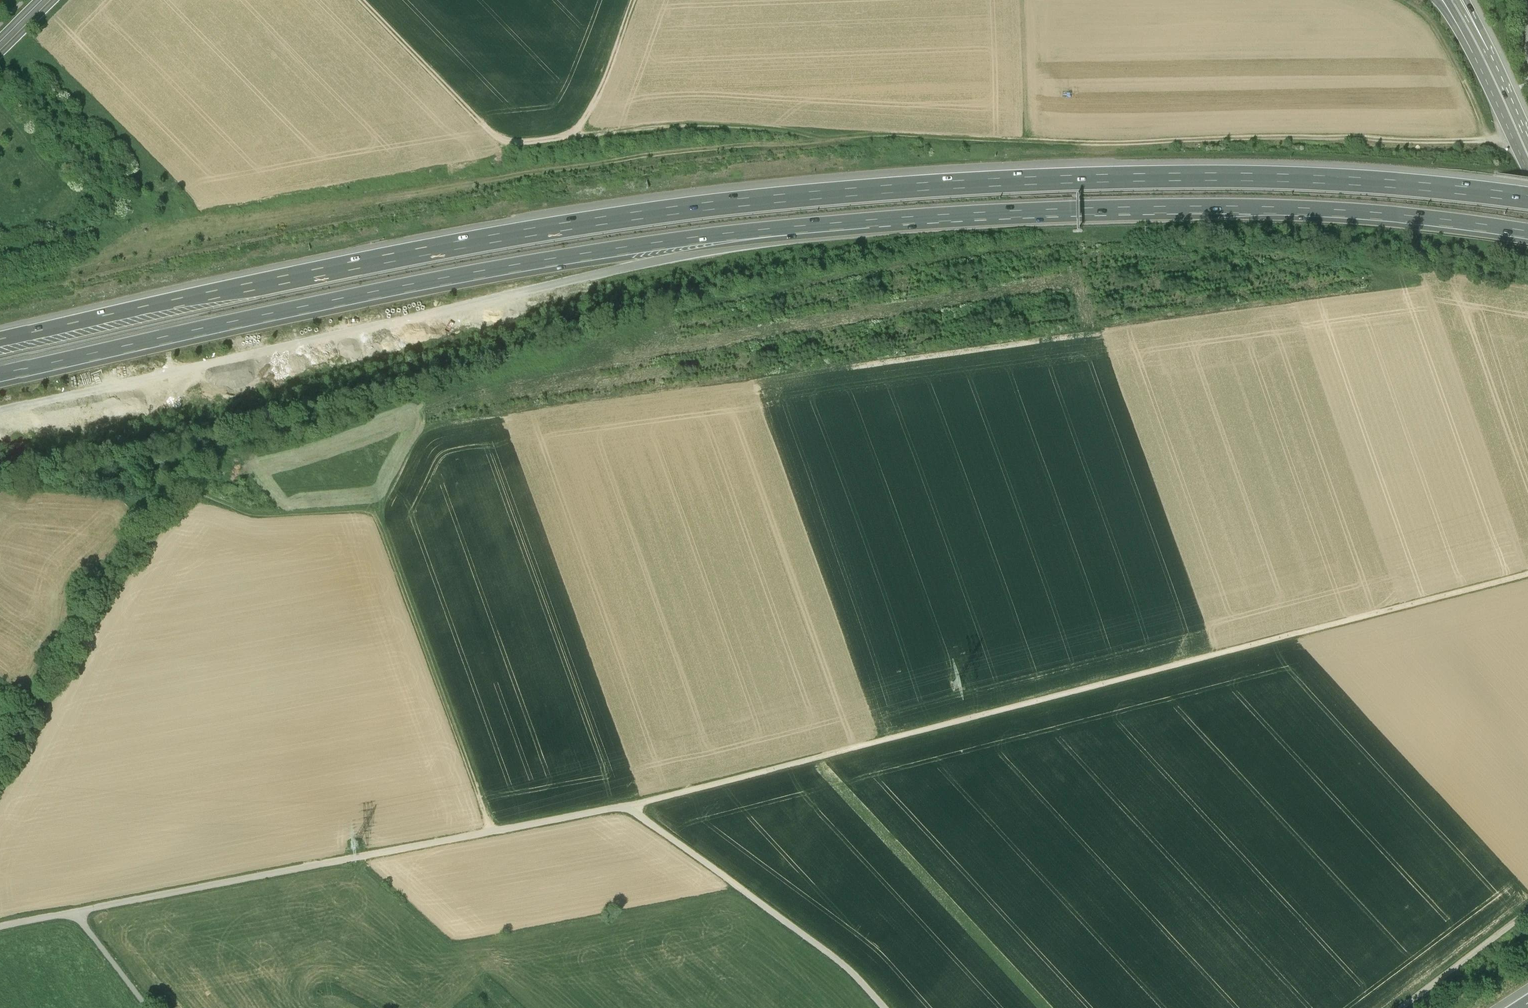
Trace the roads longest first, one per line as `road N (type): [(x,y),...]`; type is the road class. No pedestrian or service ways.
road 1 (motorway): [(1527,200),(1230,178),(775,197),(546,226),(0,337)]
road 2 (track): [(630,806),(1527,575)]
road 3 (motorway): [(0,372),(544,257),(866,219)]
road 4 (motorway): [(866,219),(1208,205),(1527,234)]
road 5 (track): [(492,830),(387,528),(366,512),(259,512),(203,494)]
road 6 (track): [(76,914),(492,830)]
road 7 (track): [(361,0),(481,123),(528,140),(579,131),(595,109),(633,0)]
road 8 (track): [(1493,141),(1098,146)]
road 9 (motorway): [(482,298),(866,219)]
road 10 (track): [(0,761),(128,559),(203,494)]
road 11 (track): [(883,1007),(630,806)]
road 12 (track): [(1493,141),(1430,12),(1414,0)]
road 13 (track): [(1527,914),(1403,1007)]
road 14 (track): [(492,830),(630,806)]
road 15 (secondary): [(1472,34),(1527,156)]

